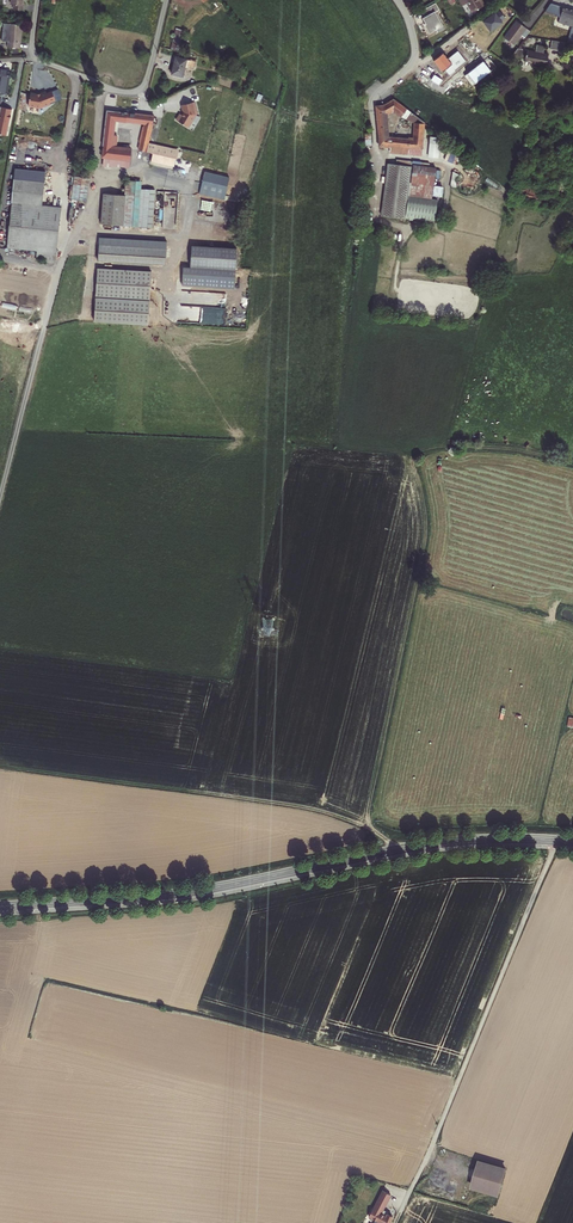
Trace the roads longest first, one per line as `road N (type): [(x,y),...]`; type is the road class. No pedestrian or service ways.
road 1 (primary): [(0,906),(186,893),(440,843),(572,842)]
road 2 (track): [(572,463),(482,446),(434,447),(411,460),(425,547),(365,826)]
road 3 (track): [(558,840),(397,1222)]
road 4 (track): [(0,768),(287,802),(365,826)]
road 5 (residential): [(38,0),(36,57),(126,93),(143,87),(165,0)]
road 6 (track): [(0,498),(53,294)]

